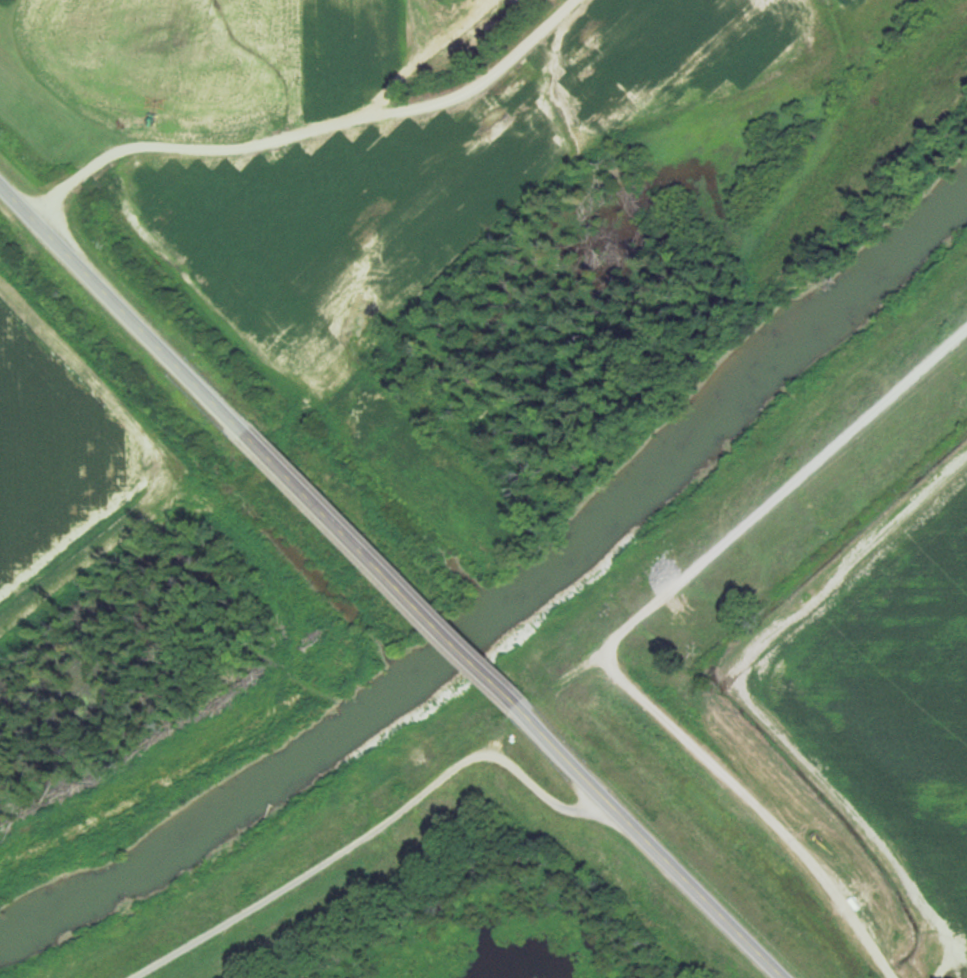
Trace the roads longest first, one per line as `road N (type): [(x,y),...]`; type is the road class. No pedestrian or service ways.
road 1 (residential): [(899,977),(825,872),(603,655),(966,331)]
road 2 (residential): [(42,221),(71,181),(125,143),(258,146),(390,101),(415,106),(489,86),(589,0)]
road 3 (residential): [(137,977),(383,826),(479,753),(513,765),(544,799),(566,809),(586,811),(608,797)]
road 4 (primary): [(789,977),(516,702)]
road 5 (primary): [(516,702),(247,429)]
road 6 (primary): [(247,429),(0,178)]

